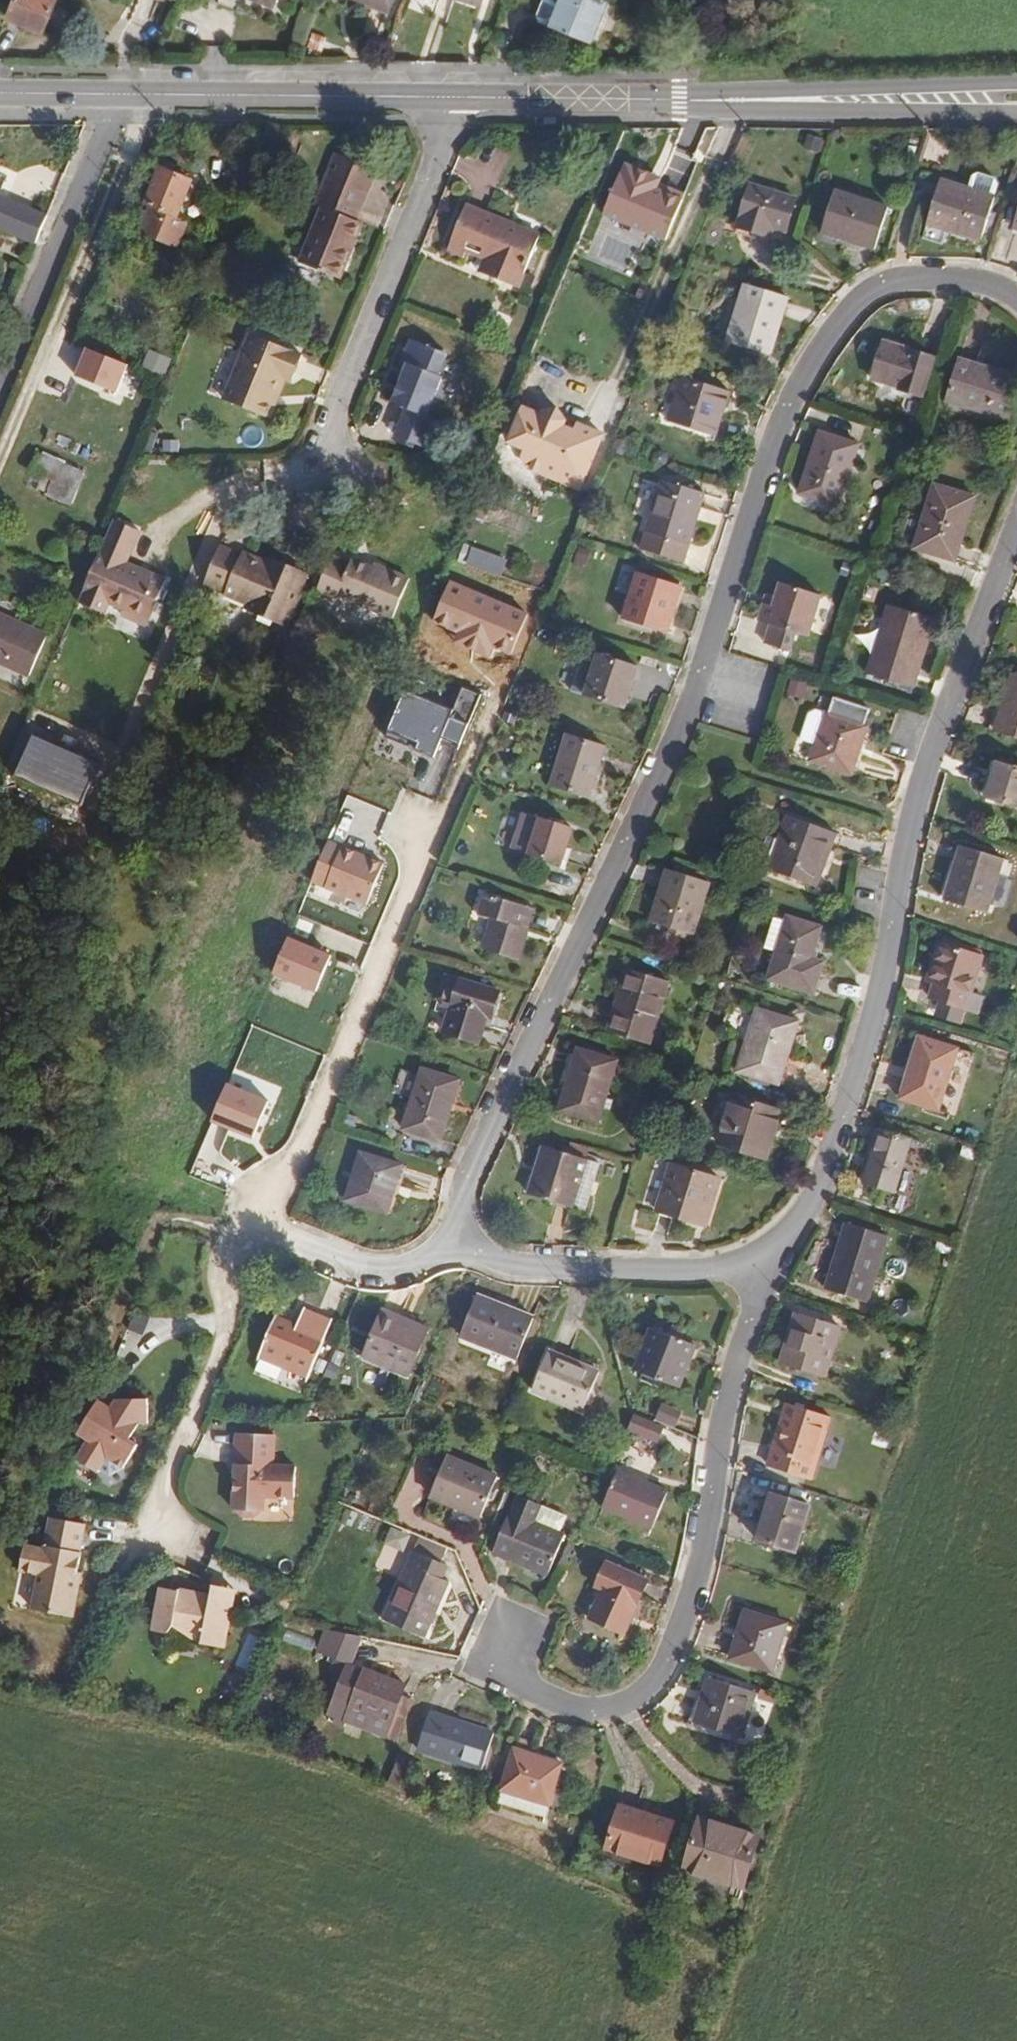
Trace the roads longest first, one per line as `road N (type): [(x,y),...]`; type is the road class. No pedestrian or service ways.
road 1 (residential): [(462,1238),(479,1150),(672,746),(777,431),(814,357),(859,299),(905,276),(973,278),(1016,294)]
road 2 (residential): [(771,1271),(830,1163),(884,973),(927,766),(1016,527)]
road 3 (residential): [(506,1638),(528,1691),(576,1707),(611,1709),(657,1674),(690,1598),(731,1383),(771,1271)]
road 4 (residential): [(151,1533),(229,1333),(232,1262),(254,1230),(367,1269),(399,1268),(462,1238)]
road 5 (secondary): [(453,97),(0,94)]
road 6 (secondary): [(629,99),(680,110),(1016,111)]
road 7 (secondary): [(1016,80),(680,90),(629,99)]
road 8 (residential): [(453,97),(333,434)]
road 9 (residential): [(462,1238),(524,1265),(771,1271)]
road 10 (secondary): [(629,99),(453,97)]

